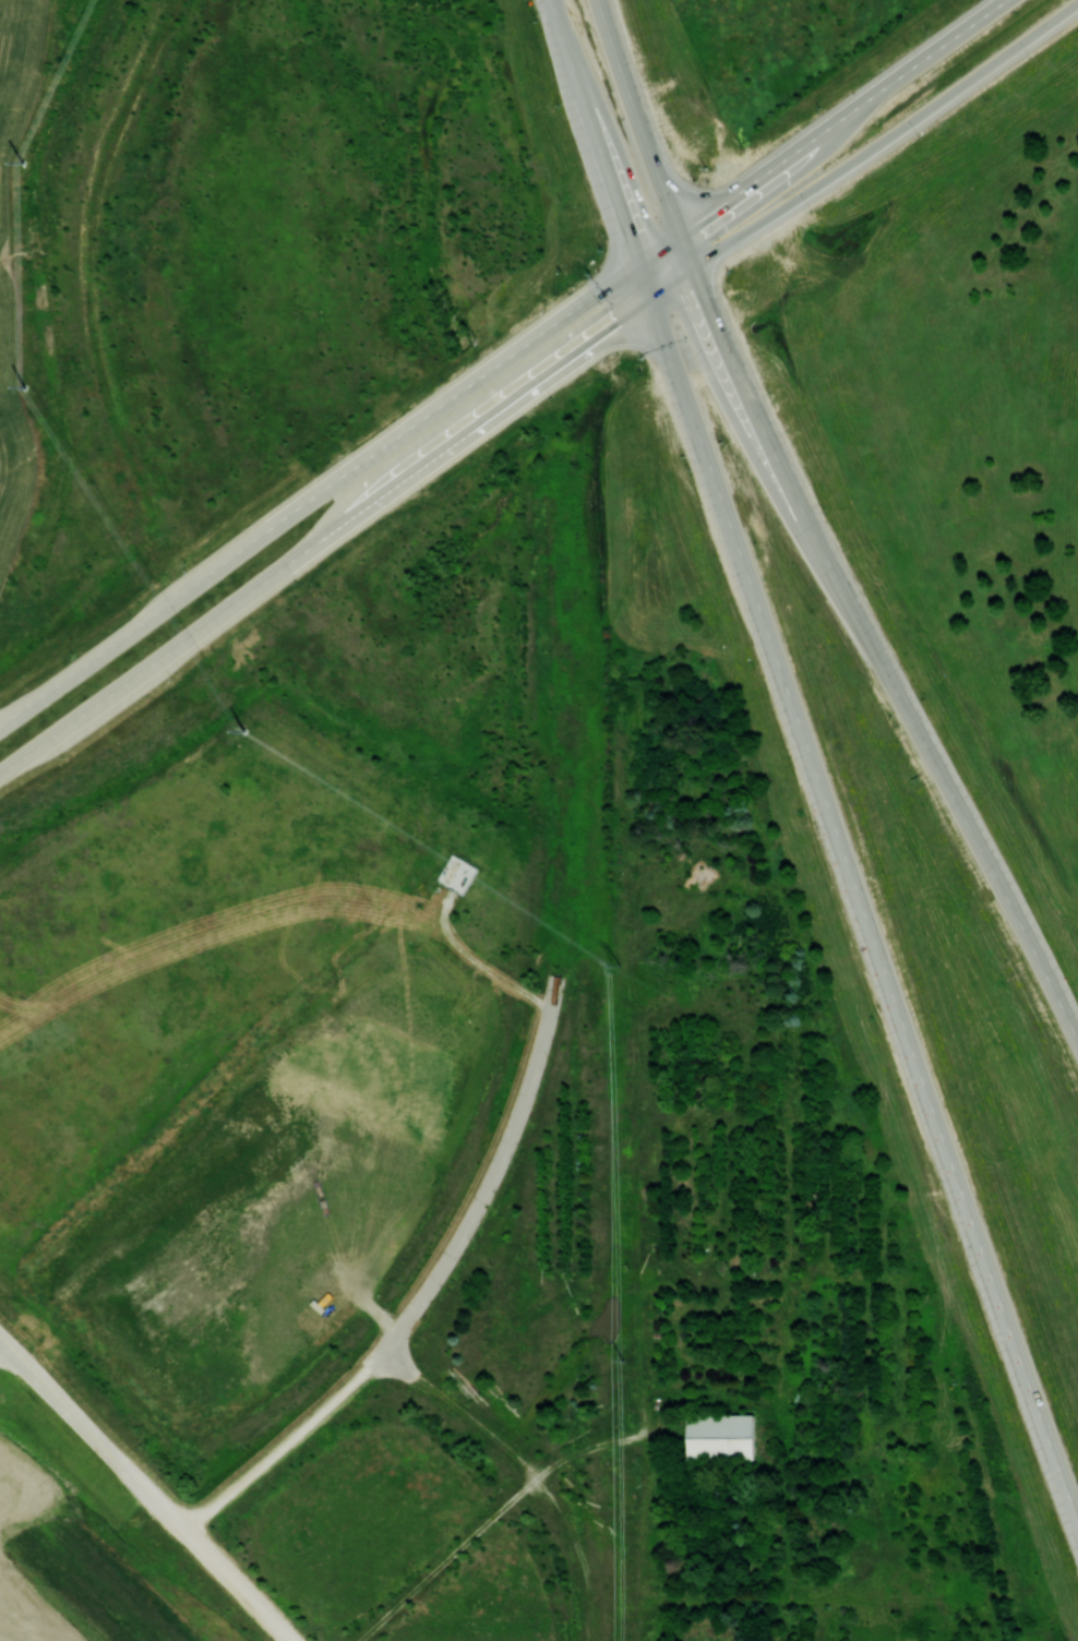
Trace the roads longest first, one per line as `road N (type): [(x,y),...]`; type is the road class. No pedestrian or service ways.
road 1 (trunk): [(637,260),(1077,1521)]
road 2 (trunk): [(1077,1033),(784,478),(690,266),(598,0)]
road 3 (secondary): [(0,771),(650,298)]
road 4 (secondary): [(637,260),(0,724)]
road 5 (primary): [(650,298),(1077,2)]
road 6 (primary): [(1003,0),(637,260)]
road 7 (residential): [(561,960),(534,1075),(494,1175),(390,1346)]
road 8 (residential): [(390,1346),(495,1422),(541,1471),(585,1558),(598,1640)]
road 9 (residential): [(390,1346),(273,1459),(178,1525)]
road 10 (trunk): [(550,0),(637,260)]
road 11 (tertiary): [(128,1472),(288,1640)]
road 12 (tertiary): [(128,1472),(0,1343)]

